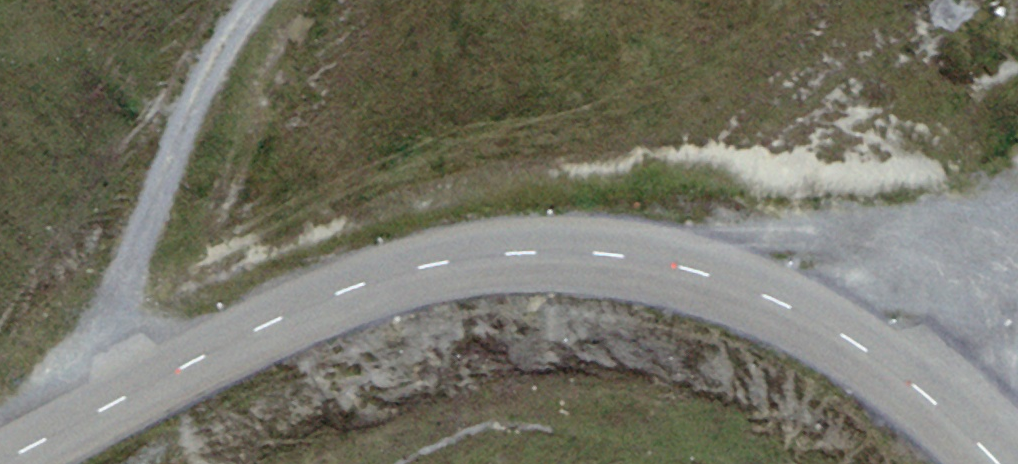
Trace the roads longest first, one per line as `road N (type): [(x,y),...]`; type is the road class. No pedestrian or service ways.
road 1 (secondary): [(0,463),(358,286),(511,253),(607,254),(738,284),(861,347),(928,396),(999,463)]
road 2 (track): [(259,0),(202,86),(110,316),(105,406)]
road 3 (track): [(928,396),(1017,266)]

